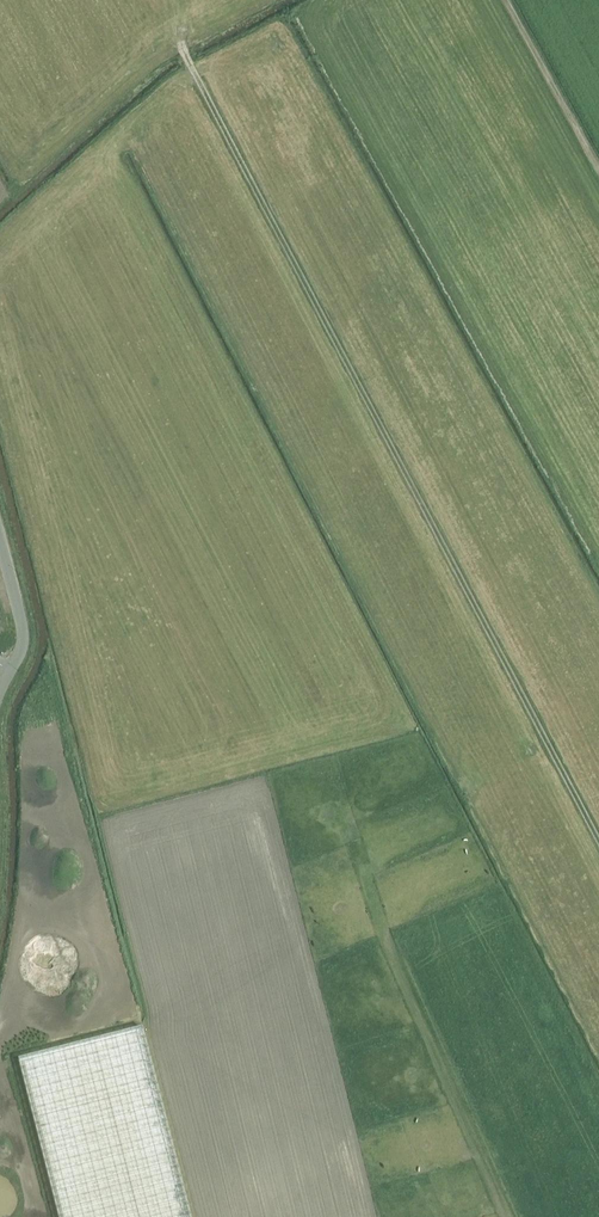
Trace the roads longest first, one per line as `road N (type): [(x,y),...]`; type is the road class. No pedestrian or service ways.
road 1 (unclassified): [(0,542),(23,634),(0,688)]

